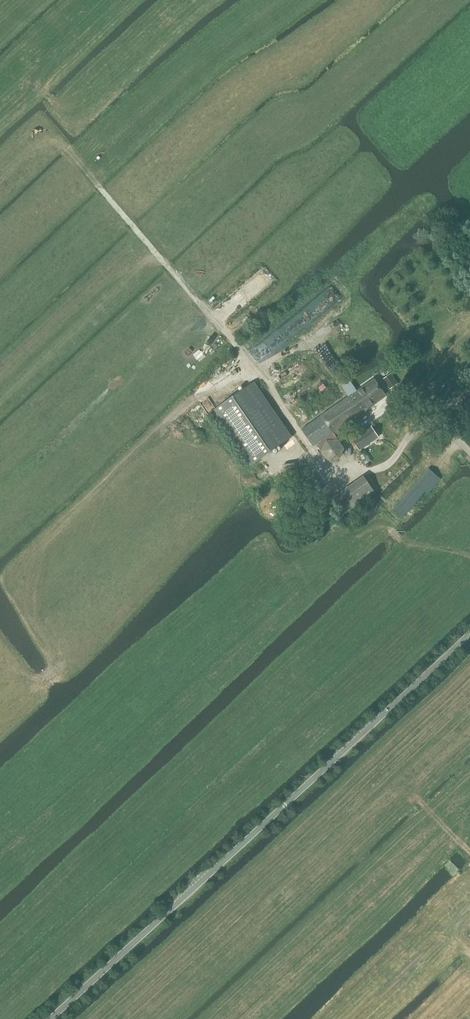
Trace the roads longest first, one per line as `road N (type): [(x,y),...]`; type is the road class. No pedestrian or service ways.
road 1 (unclassified): [(51,1018),(469,632)]
road 2 (track): [(299,432),(266,378),(95,183)]
road 3 (track): [(213,392),(317,310)]

